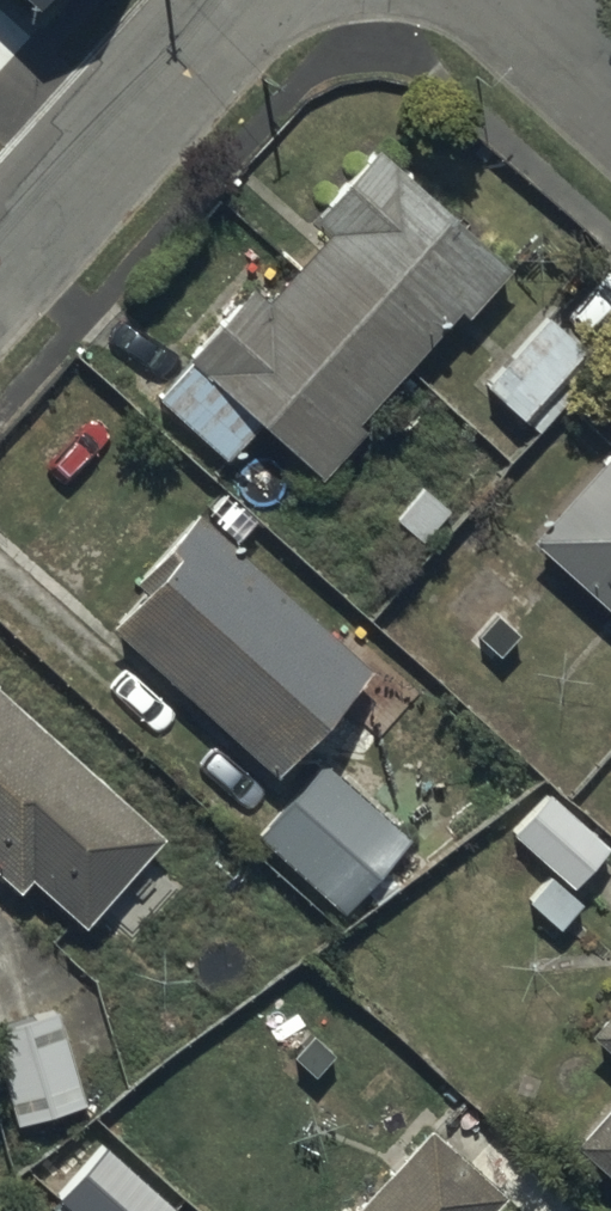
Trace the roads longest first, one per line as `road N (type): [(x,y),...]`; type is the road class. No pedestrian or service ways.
road 1 (residential): [(0,270),(242,0)]
road 2 (residential): [(505,0),(610,94)]

